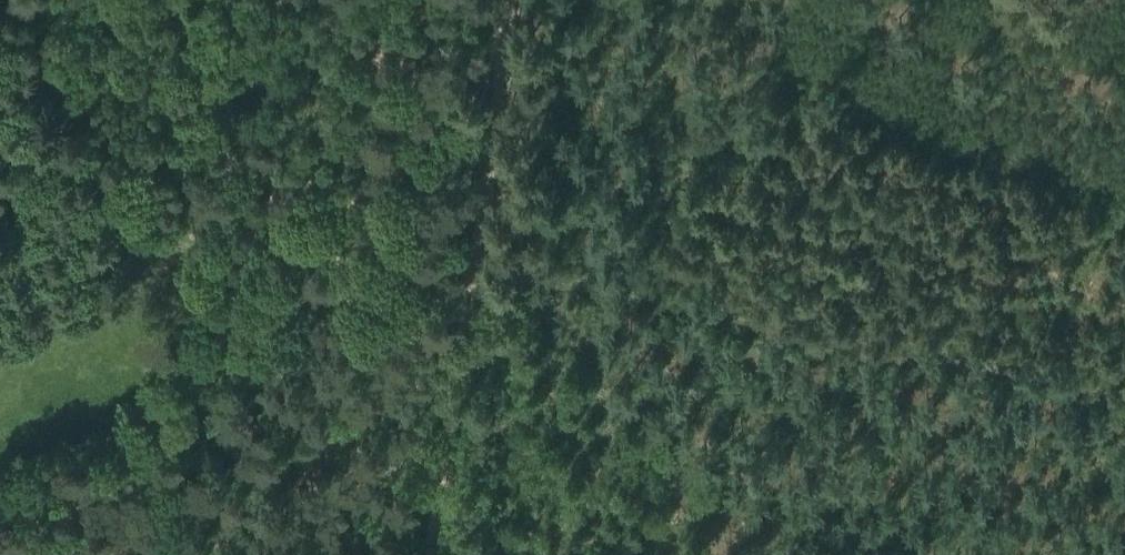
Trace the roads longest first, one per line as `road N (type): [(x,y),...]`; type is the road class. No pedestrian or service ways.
road 1 (track): [(475,264),(1124,390)]
road 2 (track): [(512,0),(433,554)]

